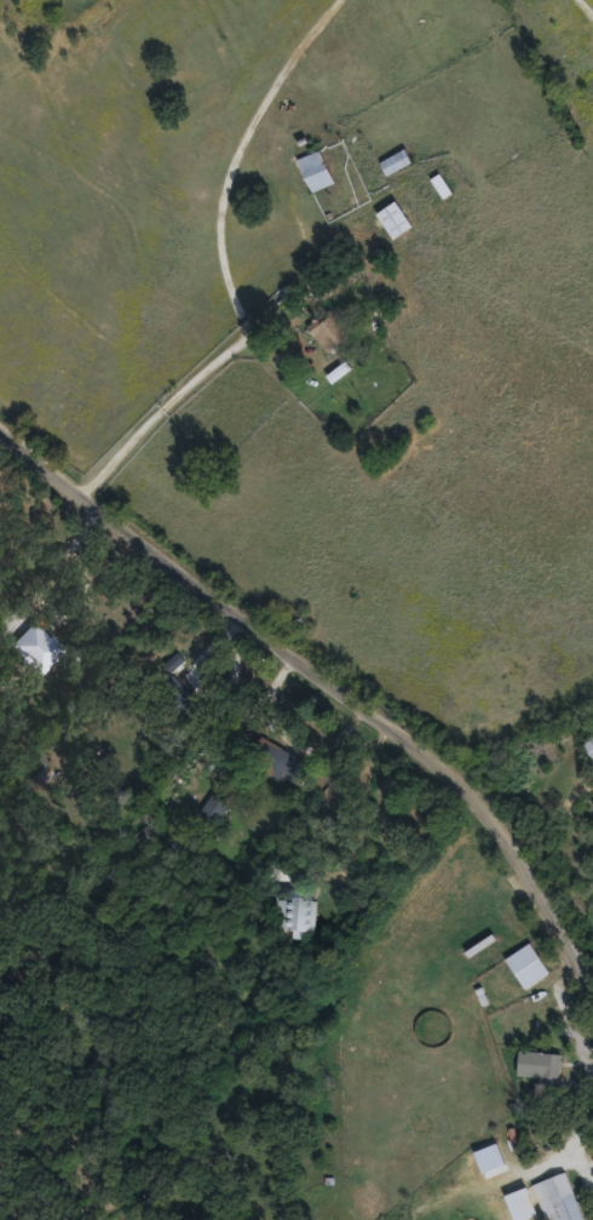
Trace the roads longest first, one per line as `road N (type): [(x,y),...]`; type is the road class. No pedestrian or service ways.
road 1 (residential): [(0,424),(462,781),(516,844),(592,979)]

